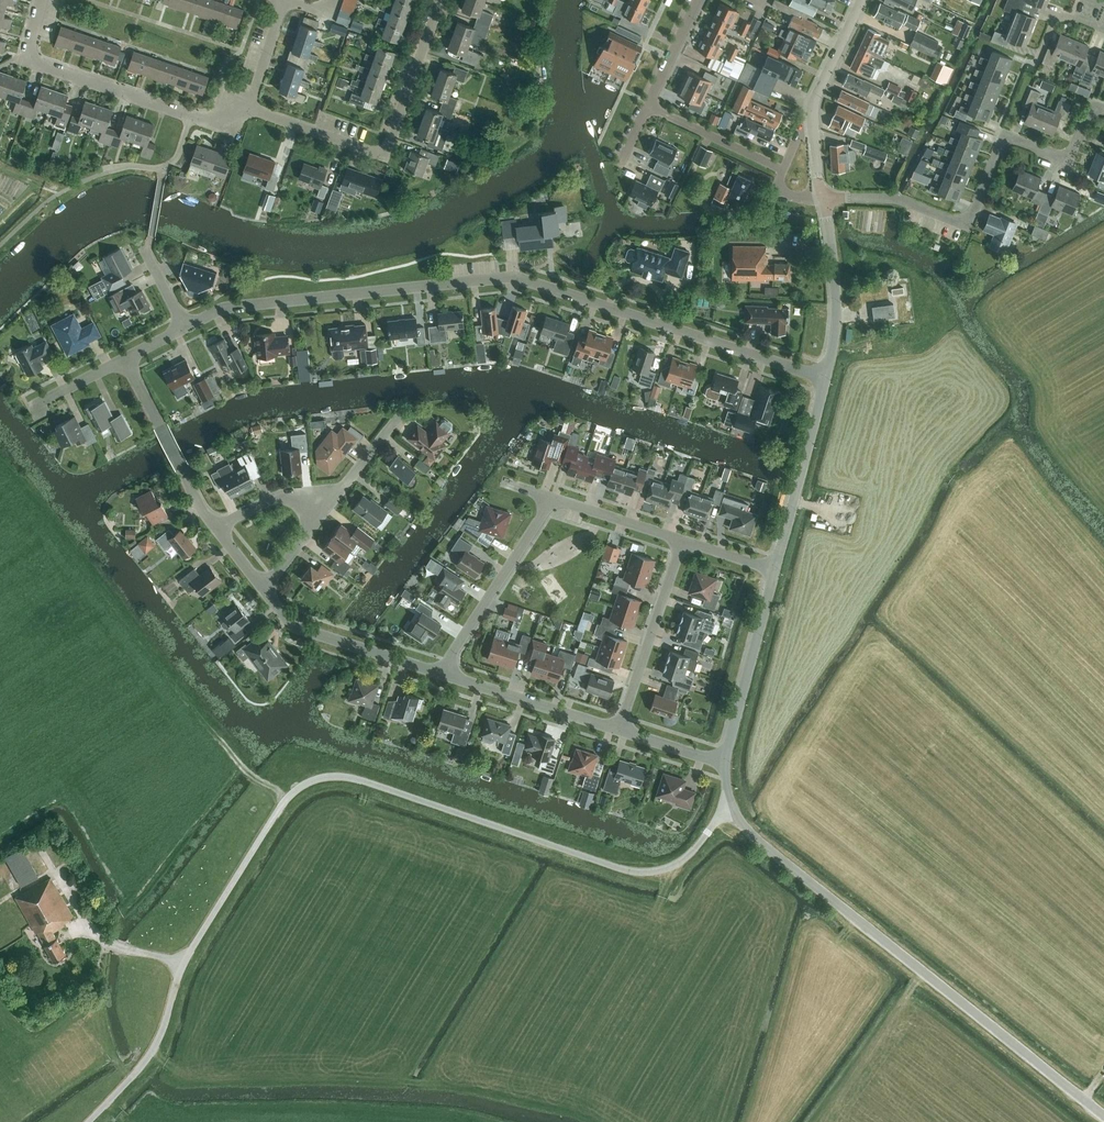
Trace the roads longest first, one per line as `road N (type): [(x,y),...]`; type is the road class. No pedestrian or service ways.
road 1 (unclassified): [(89,1121),(155,1047),(192,948),(283,802),(304,785),(352,778),(639,872),(678,862),(733,808)]
road 2 (residential): [(827,377),(517,276),(234,306),(184,327)]
road 3 (unclassified): [(1103,1115),(771,851),(733,808)]
road 4 (residential): [(825,199),(899,200),(968,227),(1004,134),(1067,158),(1088,112),(1103,110)]
road 5 (residential): [(250,107),(385,149),(439,0)]
road 6 (residential): [(250,107),(237,121),(216,125),(38,64),(29,48),(43,0)]
road 7 (residential): [(446,674),(299,628),(263,588)]
road 8 (residential): [(446,674),(549,497)]
road 9 (unclassified): [(775,571),(827,377)]
road 10 (residential): [(620,730),(682,540)]
road 11 (unclassified): [(725,763),(775,571)]
road 12 (residential): [(218,530),(126,358)]
road 13 (residential): [(620,164),(701,0)]
road 14 (residential): [(620,730),(446,674)]
road 15 (unclassified): [(827,377),(837,315),(825,199)]
road 16 (residential): [(682,540),(549,497)]
road 17 (residential): [(825,199),(792,200),(782,187),(815,108)]
road 18 (residential): [(218,530),(270,500),(290,497),(328,507)]

